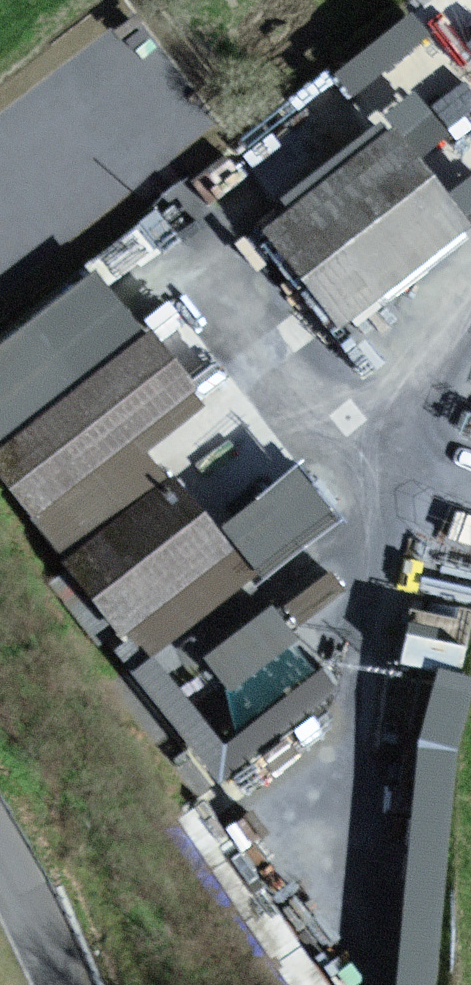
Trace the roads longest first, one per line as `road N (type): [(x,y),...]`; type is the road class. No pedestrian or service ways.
road 1 (residential): [(470,303),(399,439),(374,523),(359,917)]
road 2 (tertiary): [(65,984),(0,857)]

